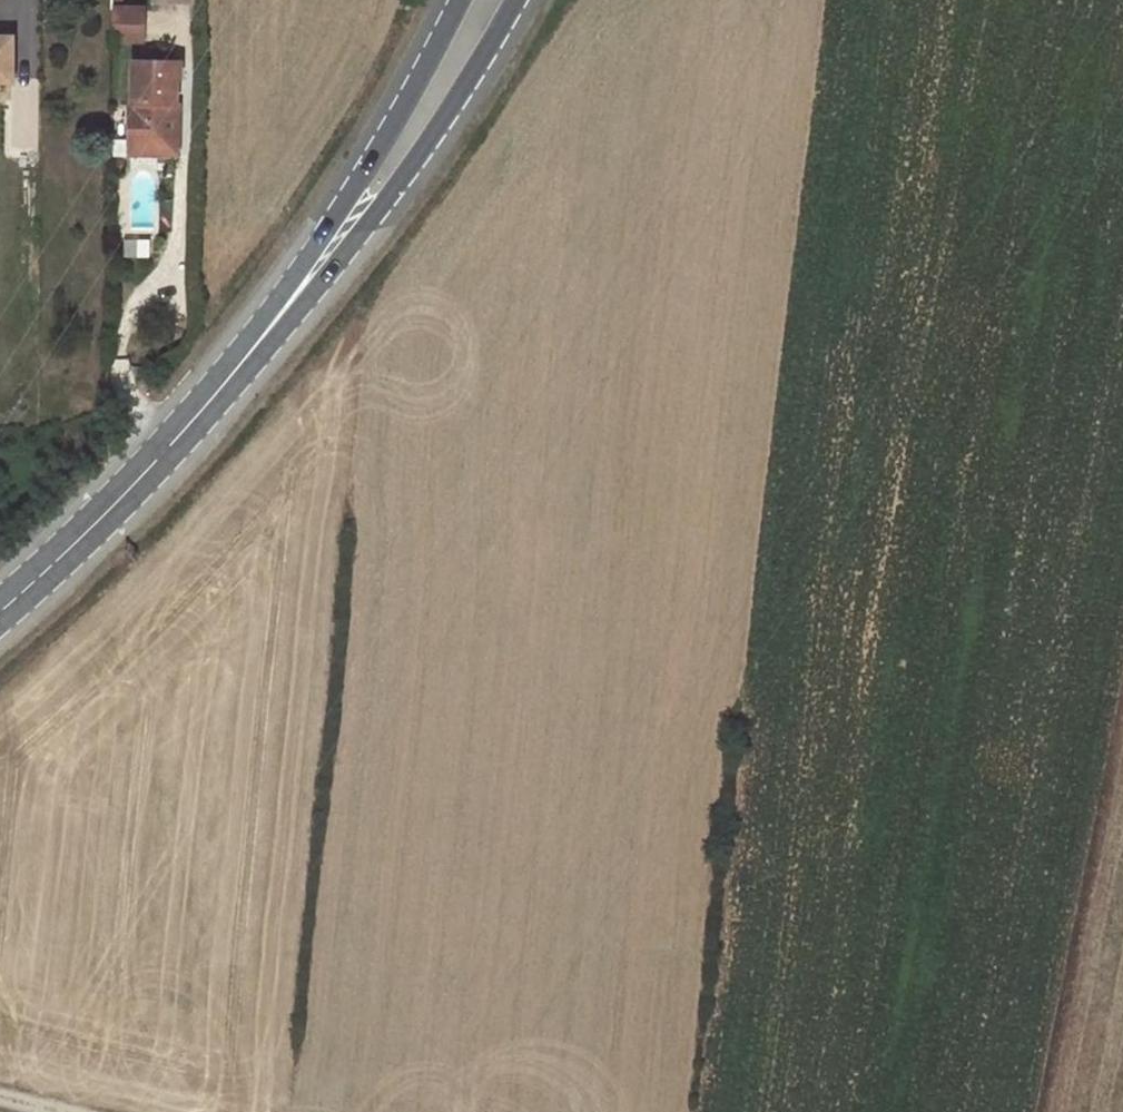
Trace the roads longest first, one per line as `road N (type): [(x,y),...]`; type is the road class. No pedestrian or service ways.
road 1 (secondary): [(329,262),(183,432),(0,610)]
road 2 (secondary): [(329,262),(516,0)]
road 3 (secondary): [(461,0),(329,262)]

